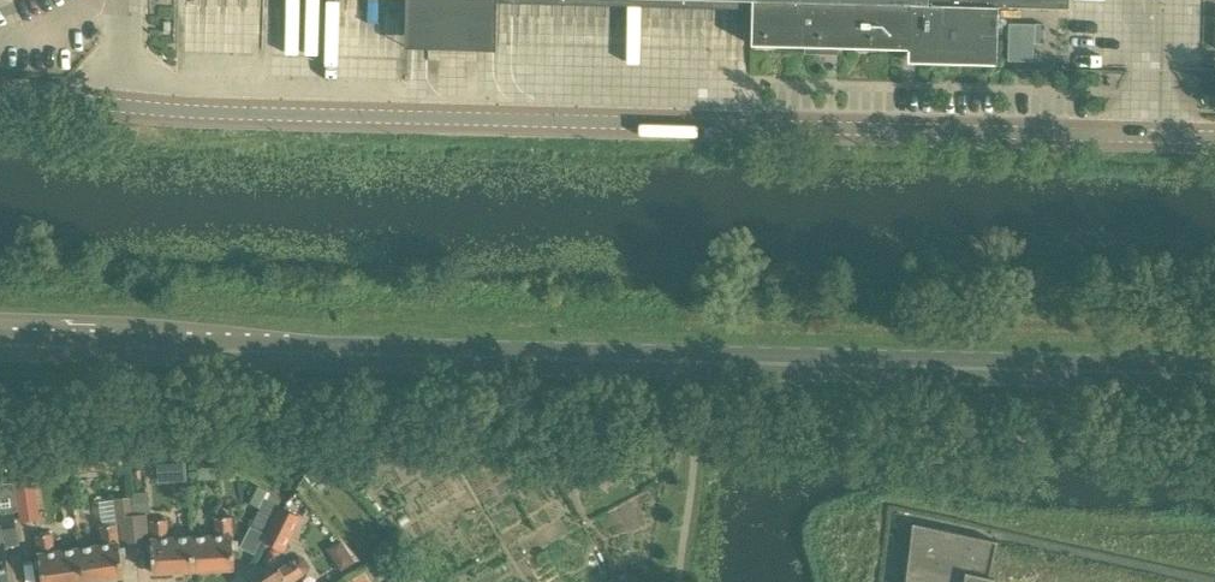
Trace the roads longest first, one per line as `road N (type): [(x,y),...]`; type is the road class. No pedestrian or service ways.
road 1 (unclassified): [(1214,138),(216,113),(0,94)]
road 2 (primary): [(1214,374),(0,344)]

